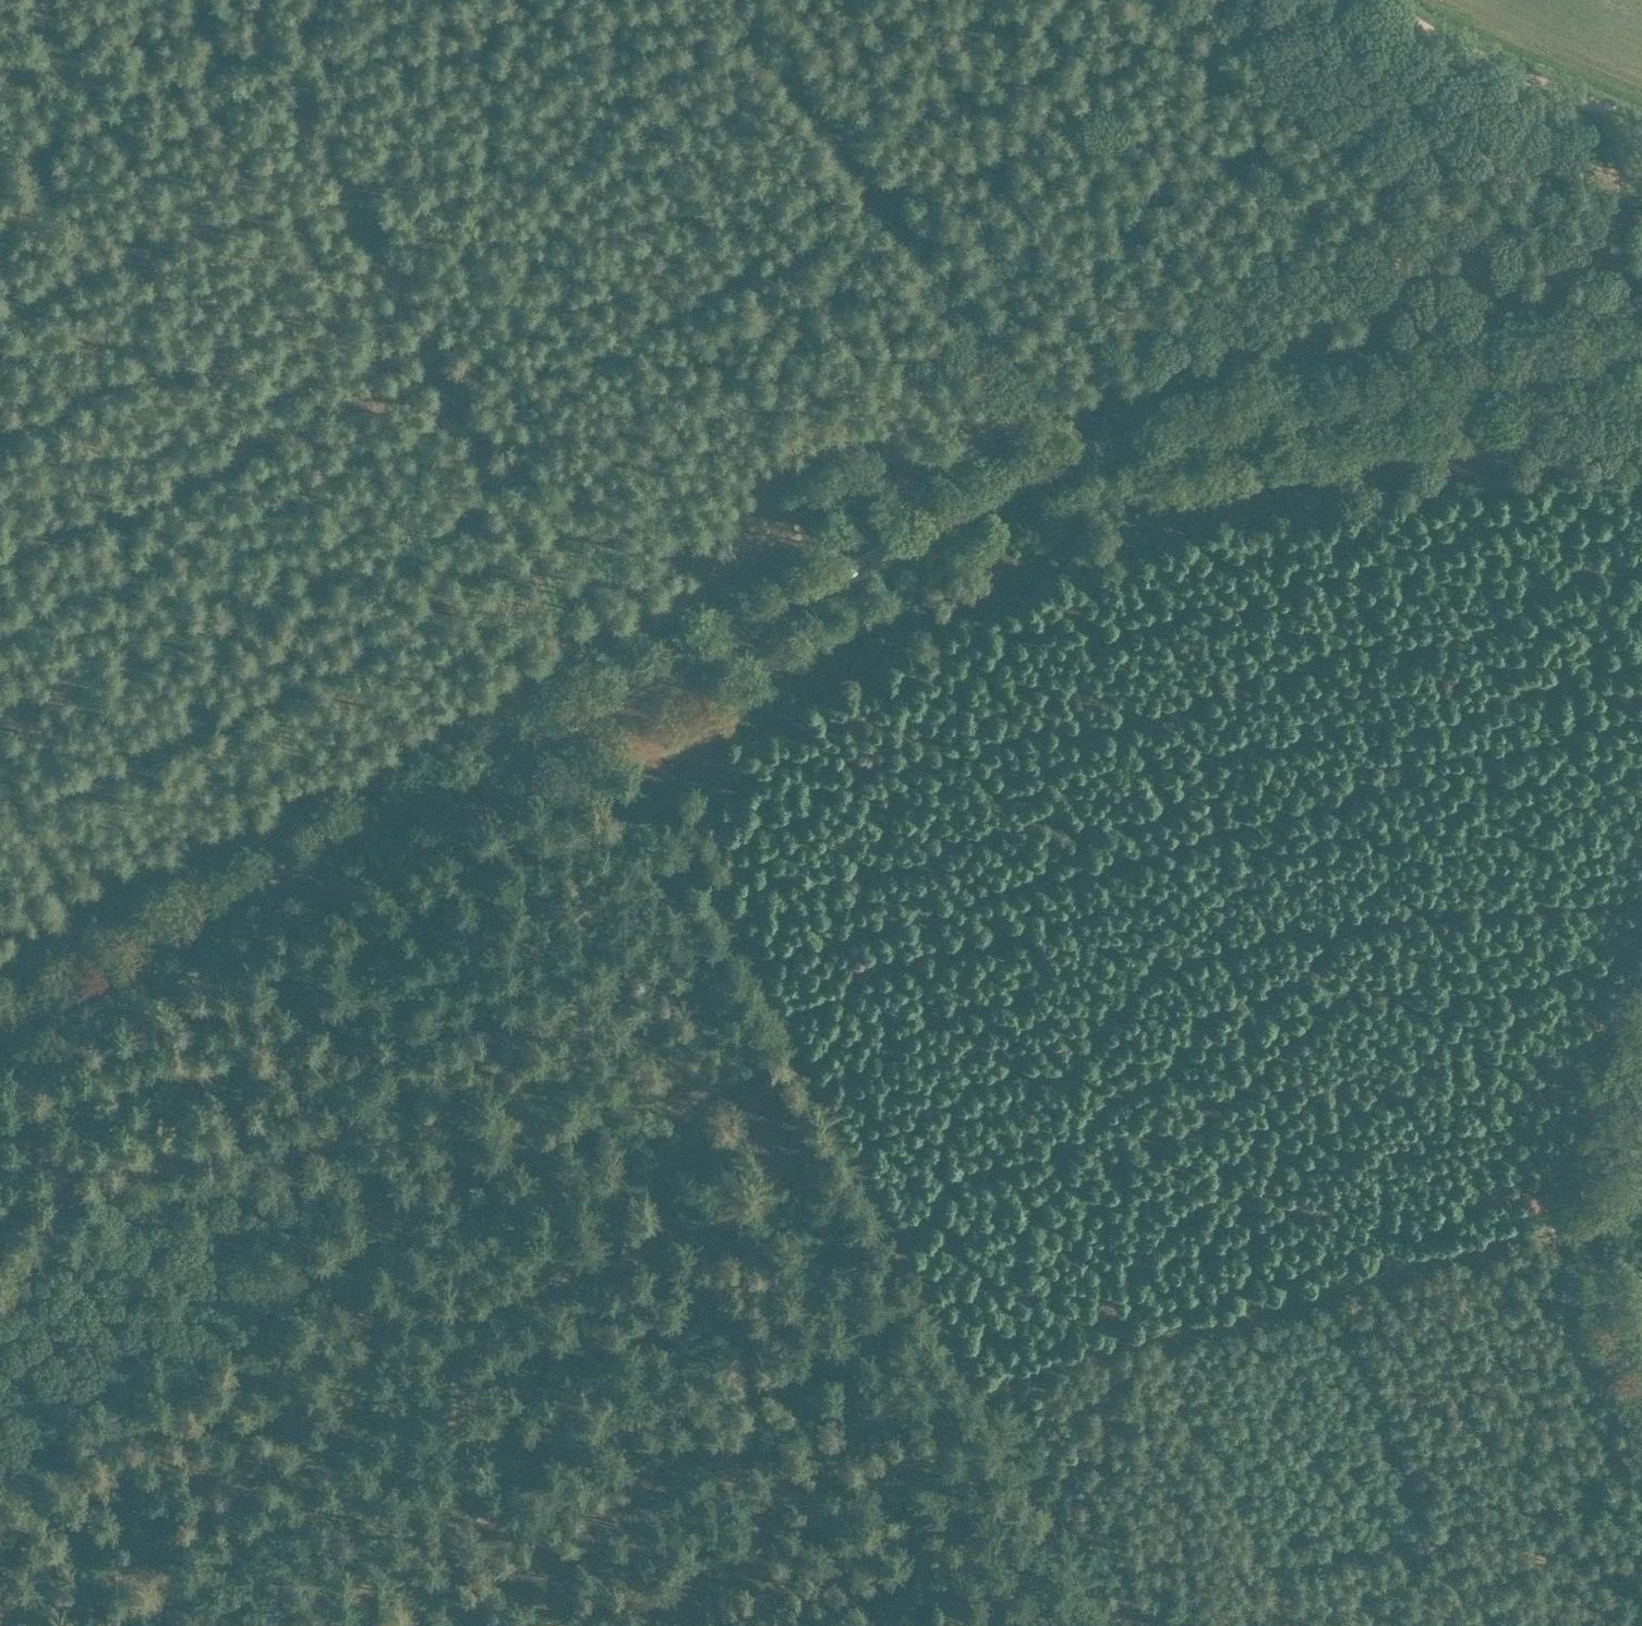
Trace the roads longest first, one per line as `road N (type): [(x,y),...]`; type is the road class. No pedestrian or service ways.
road 1 (unclassified): [(0,1033),(1072,462),(1641,348)]
road 2 (track): [(1280,0),(0,599)]
road 3 (track): [(1099,1625),(597,715)]
road 4 (track): [(733,959),(1641,707)]
road 5 (track): [(0,1532),(808,1093)]
road 6 (track): [(296,1625),(907,1277)]
road 7 (track): [(967,1383),(1554,1229)]
road 8 (track): [(1072,462),(735,0)]
road 9 (track): [(1641,1417),(1554,1229),(1641,981)]
road 10 (track): [(388,0),(0,215)]
road 11 (track): [(1641,116),(1384,4)]
road 12 (track): [(0,773),(102,978)]

